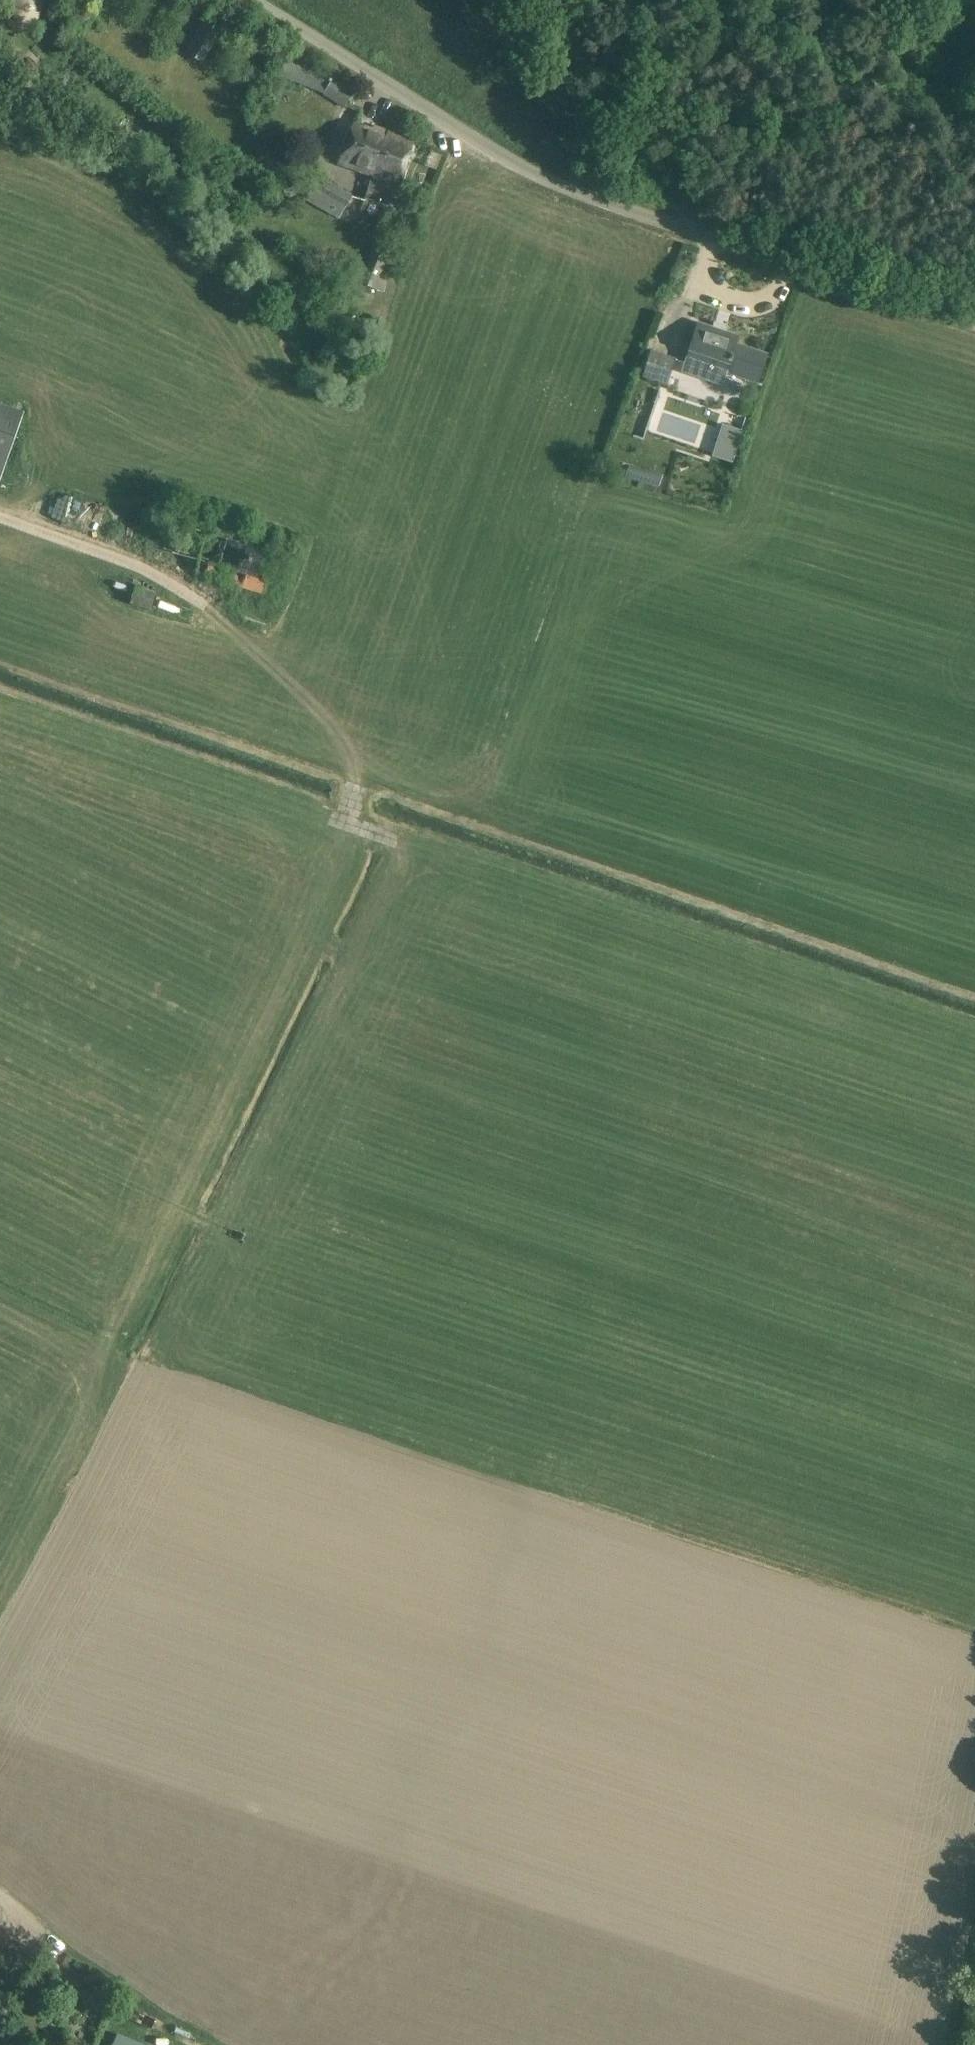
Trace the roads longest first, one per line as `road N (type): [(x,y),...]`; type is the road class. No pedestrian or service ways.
road 1 (residential): [(974,314),(539,170),(255,0)]

